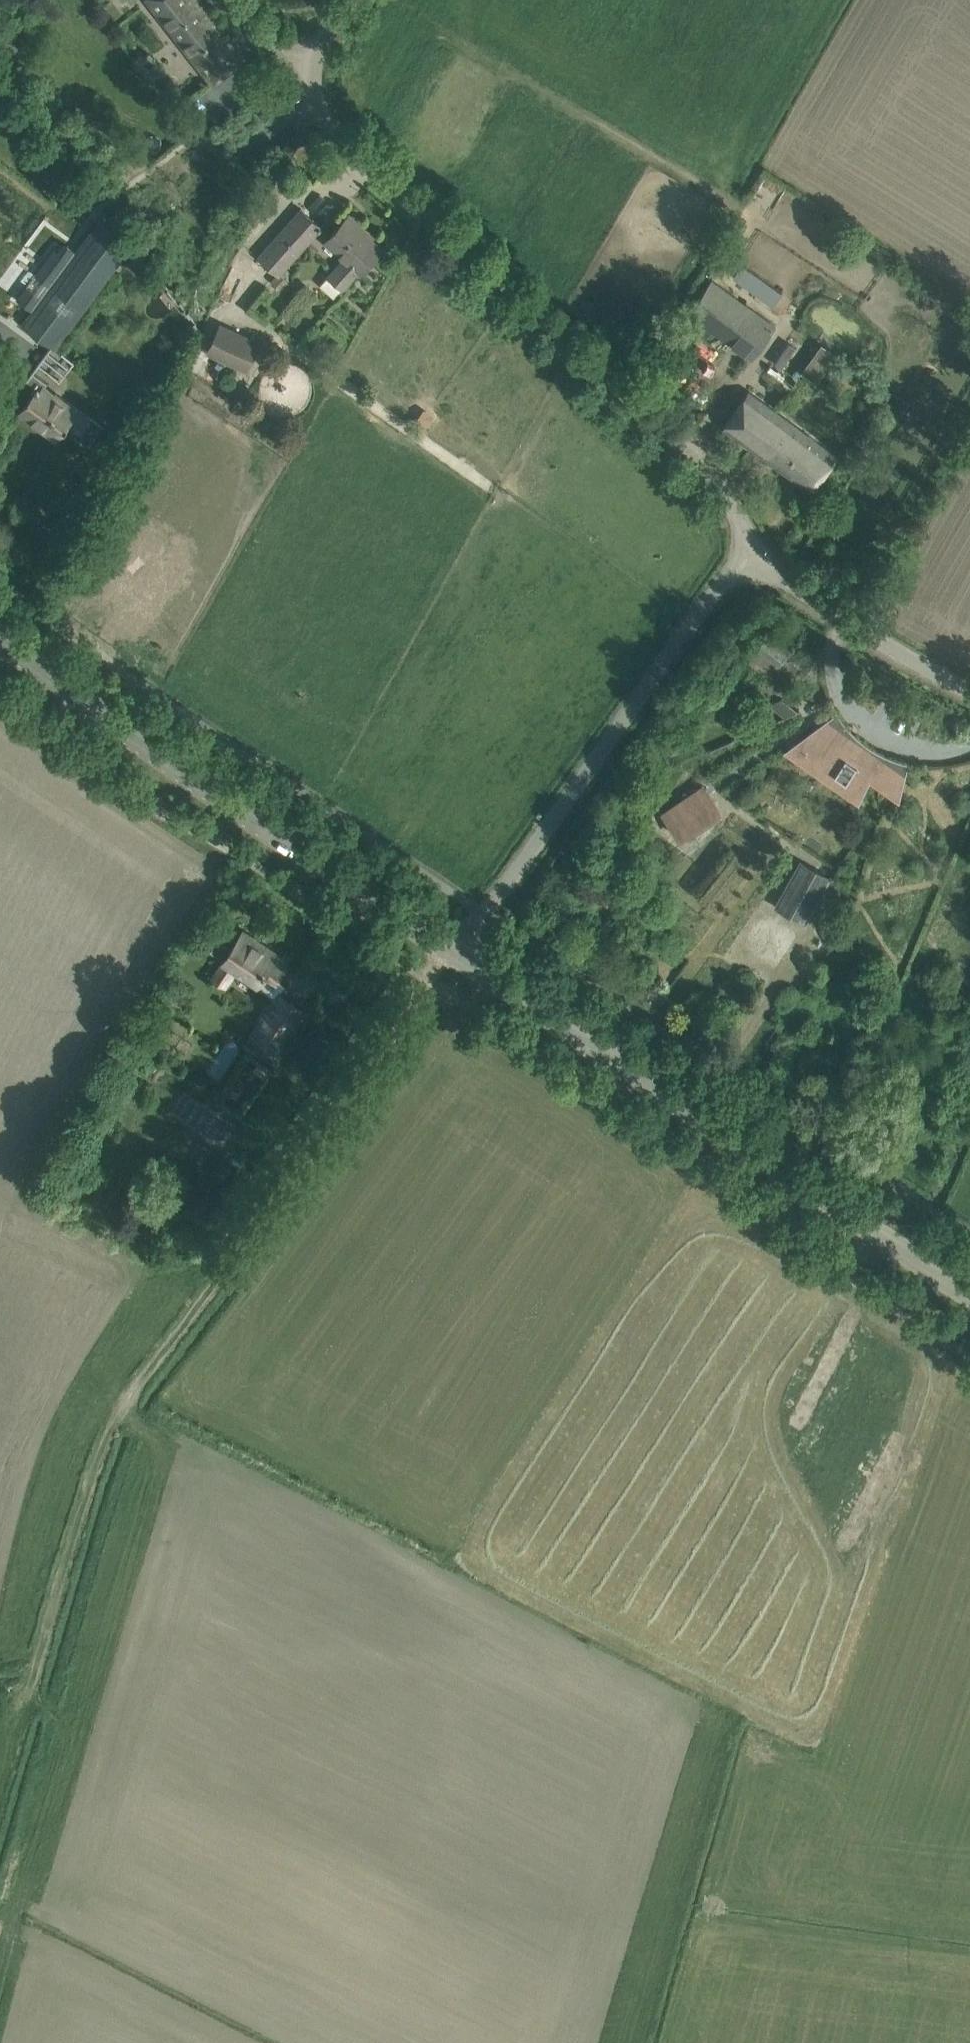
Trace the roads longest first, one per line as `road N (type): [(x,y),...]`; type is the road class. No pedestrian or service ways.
road 1 (track): [(426,982),(140,1390),(77,1521),(22,1702),(0,1705)]
road 2 (unclassified): [(748,546),(701,473),(369,157),(297,64)]
road 3 (secondary): [(969,1292),(447,954)]
road 4 (secondary): [(447,954),(0,636)]
road 5 (unclassified): [(447,954),(748,546)]
road 6 (unclassified): [(969,695),(834,620),(748,546)]

